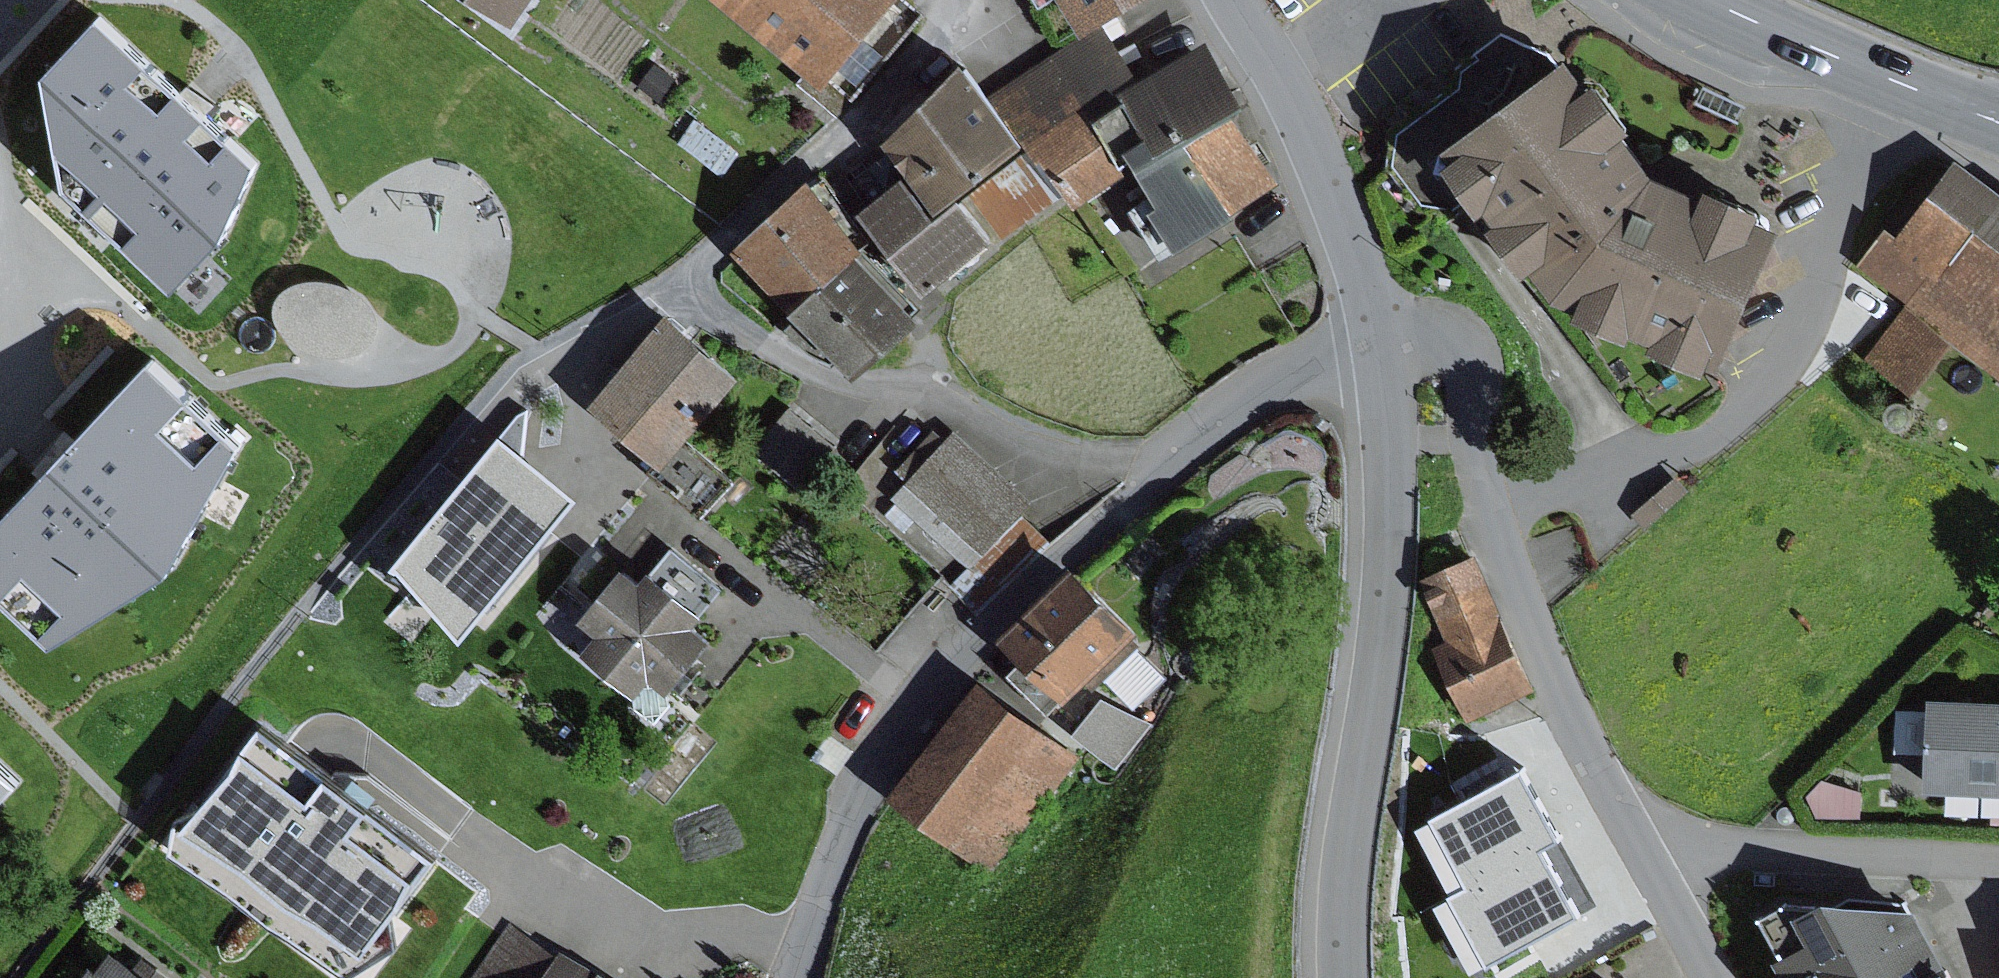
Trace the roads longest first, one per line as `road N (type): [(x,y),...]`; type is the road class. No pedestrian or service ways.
road 1 (residential): [(796,977),(831,859),(862,791),(987,629),(1222,408),(1302,367),(1381,345)]
road 2 (residential): [(1381,345),(1392,440),(1389,607),(1349,853),(1348,977)]
road 3 (residential): [(1381,345),(1444,341),(1472,380),(1497,512),(1555,666),(1637,841)]
road 4 (residential): [(1381,345),(1319,152),(1286,79),(1231,0)]
road 5 (residential): [(1637,841),(1998,866)]
road 6 (tertiary): [(1707,0),(1998,122)]
road 7 (residential): [(1637,841),(1714,977)]

